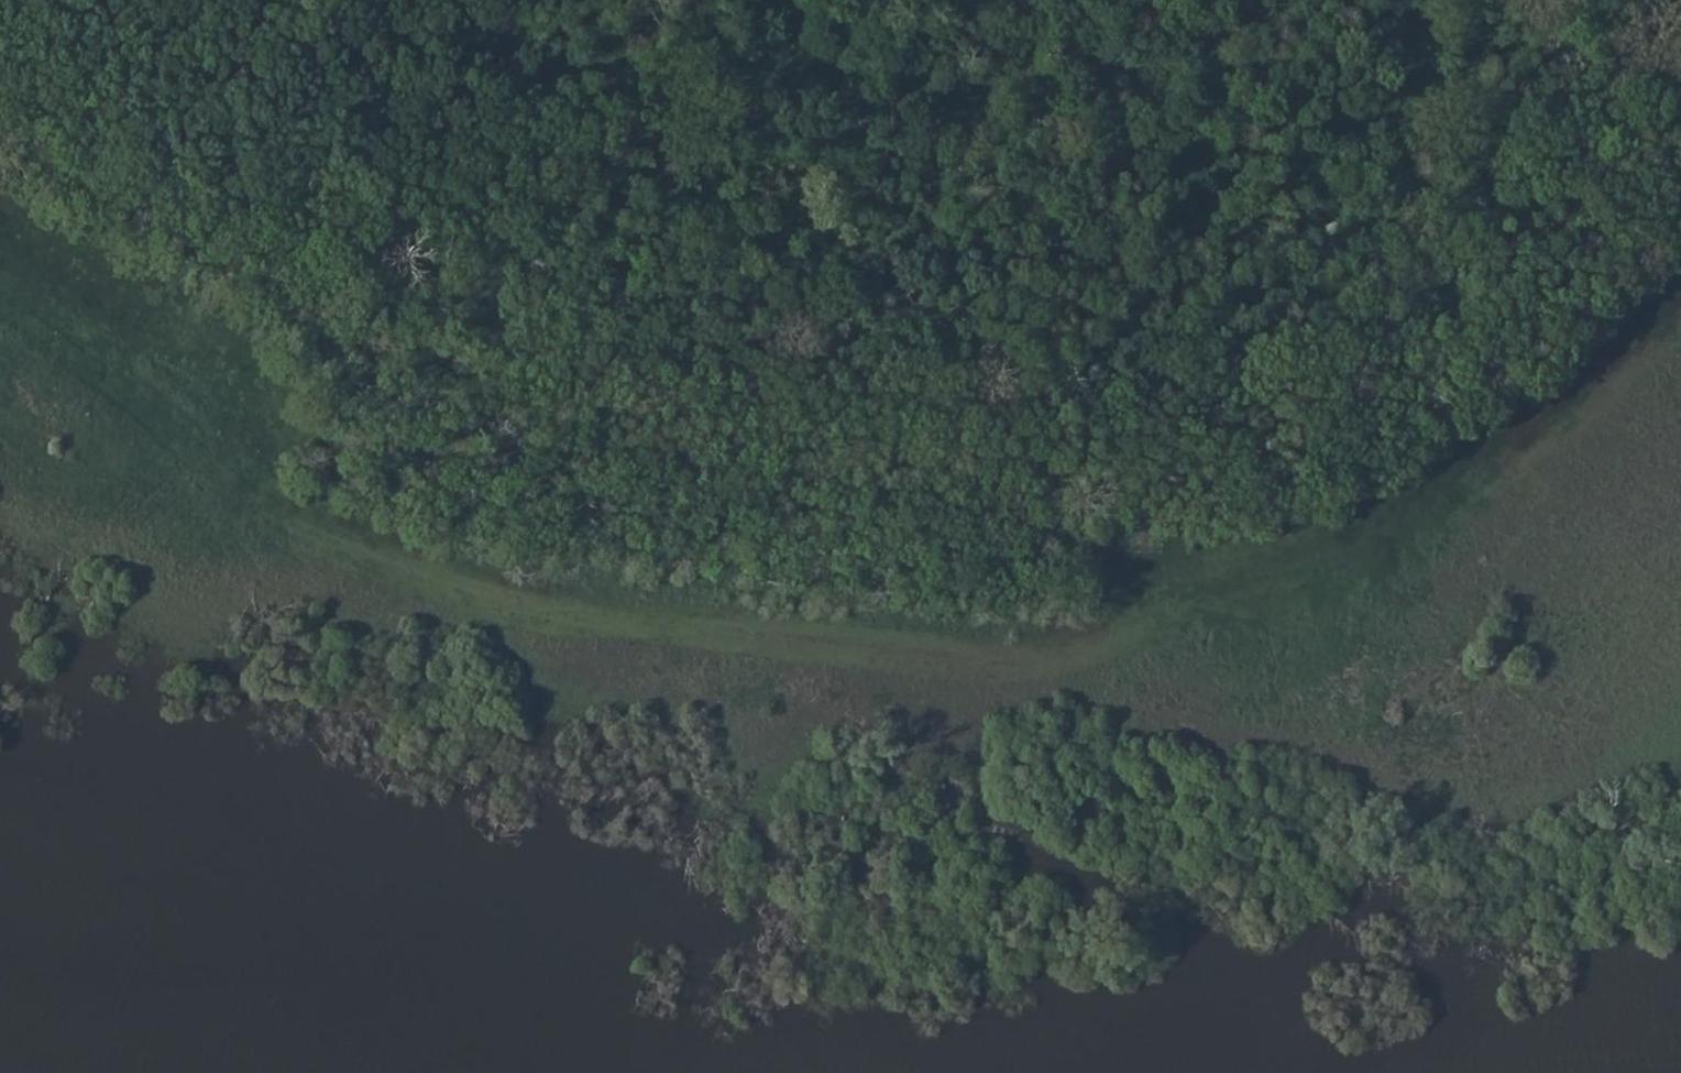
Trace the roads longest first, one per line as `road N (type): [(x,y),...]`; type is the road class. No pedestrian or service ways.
road 1 (track): [(0,227),(317,531),(418,573),(623,625),(1029,673),(1117,652),(1488,446),(1680,268)]

